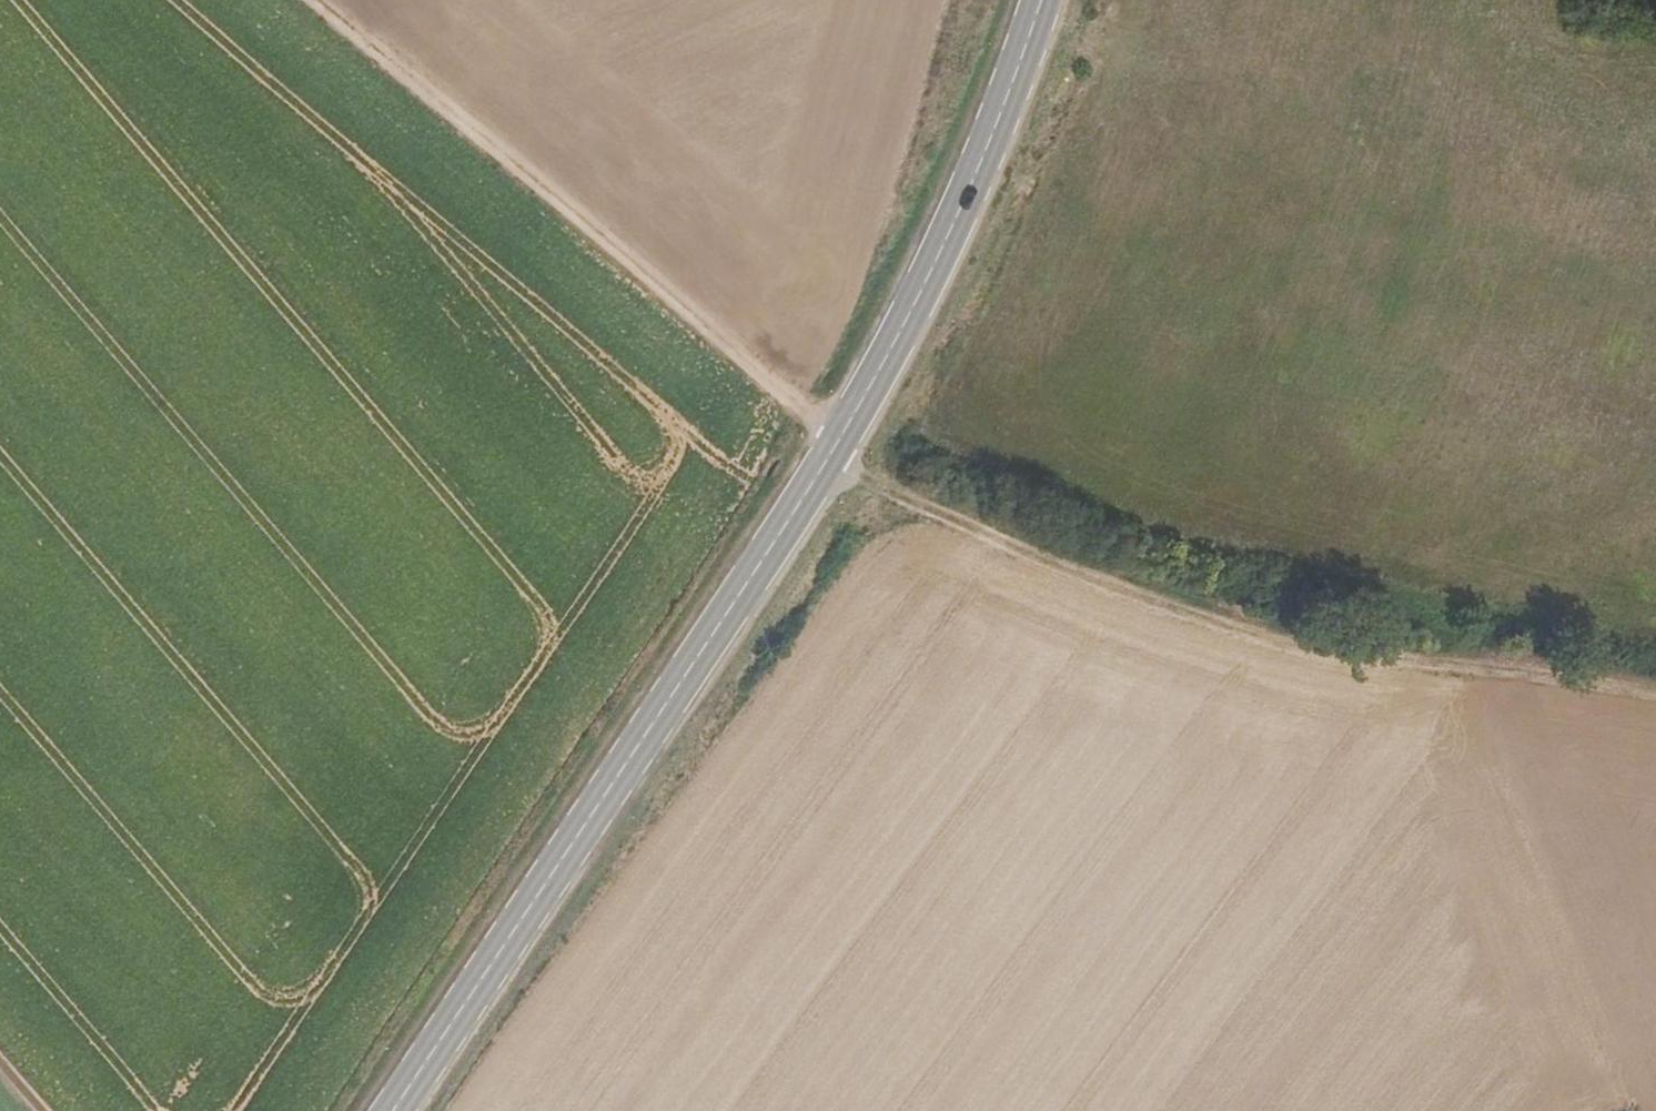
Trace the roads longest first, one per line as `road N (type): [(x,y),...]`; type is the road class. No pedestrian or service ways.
road 1 (secondary): [(392,1110),(838,440),(941,253),(1043,0)]
road 2 (track): [(825,462),(1045,567),(1282,647),(1655,697)]
road 3 (track): [(316,0),(838,440)]

